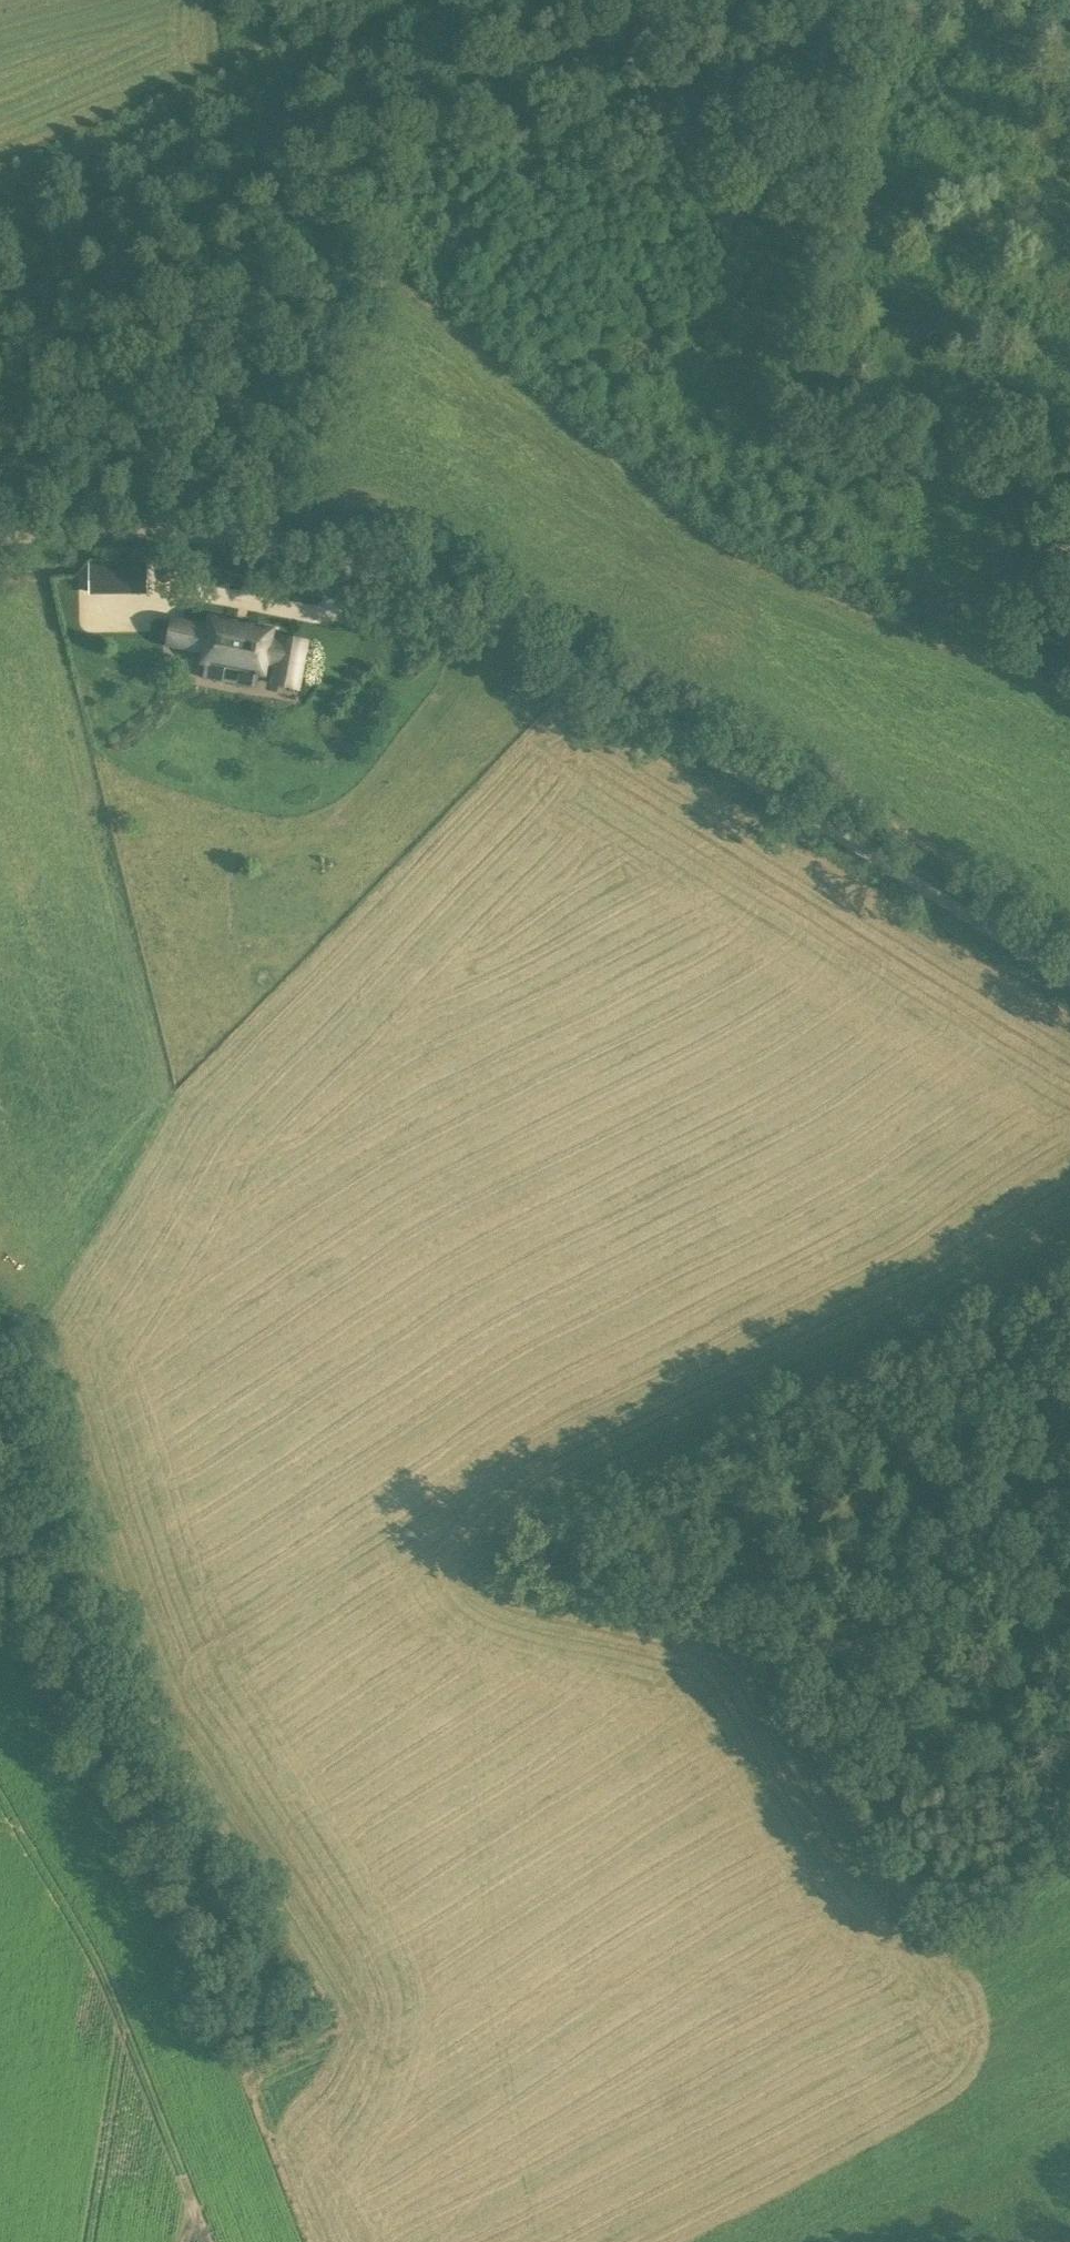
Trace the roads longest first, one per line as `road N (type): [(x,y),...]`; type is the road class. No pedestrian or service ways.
road 1 (track): [(1069,980),(432,590),(233,540),(0,538)]

